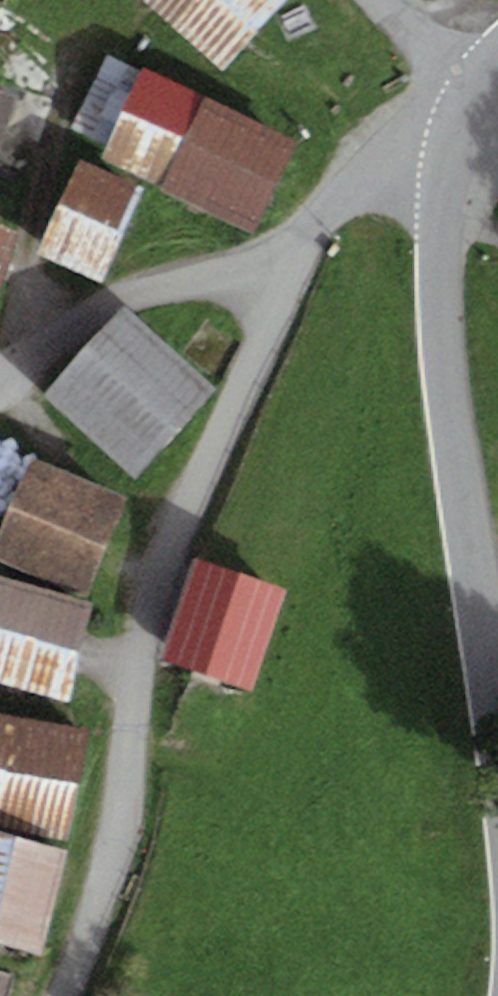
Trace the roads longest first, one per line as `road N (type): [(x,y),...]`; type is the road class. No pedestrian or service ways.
road 1 (unclassified): [(64,995),(120,833),(155,611),(177,542),(298,257),(359,181),(452,154)]
road 2 (unclassified): [(452,154),(442,254),(452,373),(497,730)]
road 3 (track): [(0,390),(90,314),(298,257)]
road 4 (residential): [(478,92),(378,0)]

